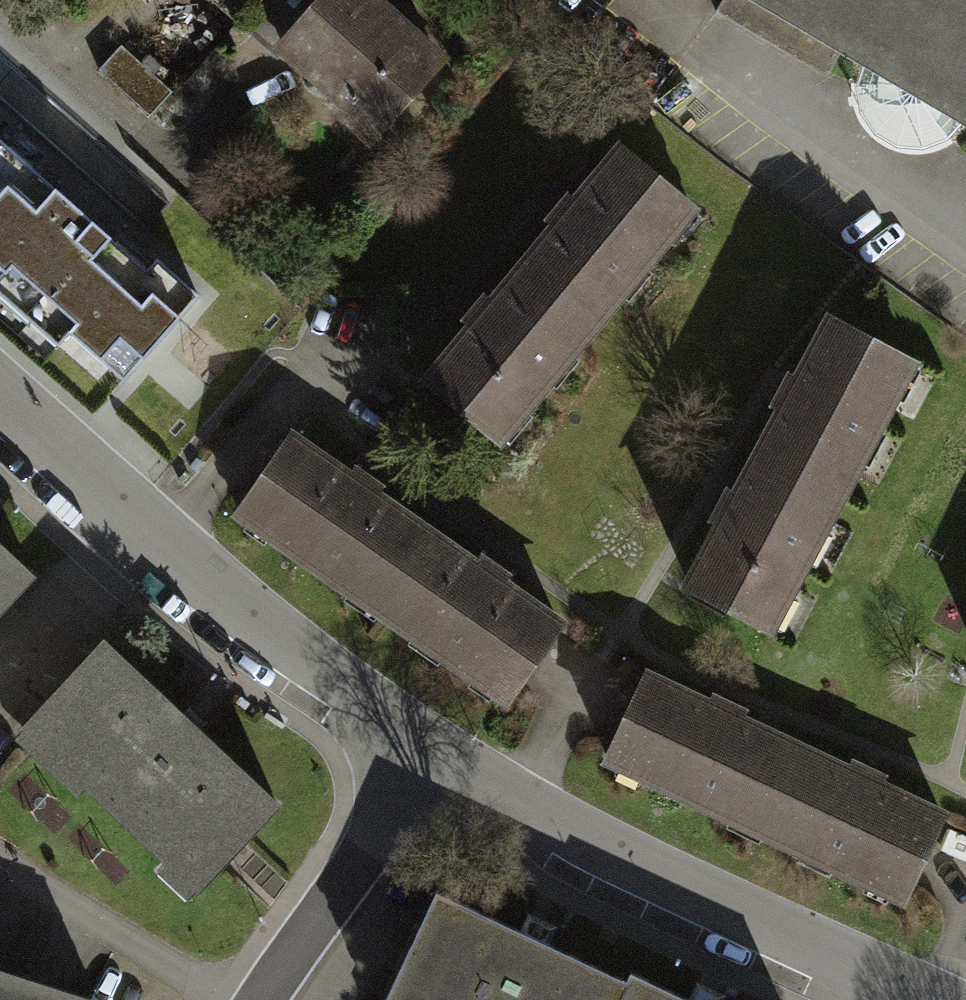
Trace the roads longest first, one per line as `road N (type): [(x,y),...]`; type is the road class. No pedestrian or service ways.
road 1 (residential): [(431,751),(601,848),(940,999)]
road 2 (residential): [(0,402),(134,526),(431,751)]
road 3 (residential): [(431,751),(257,999)]
road 4 (residential): [(0,862),(231,999)]

